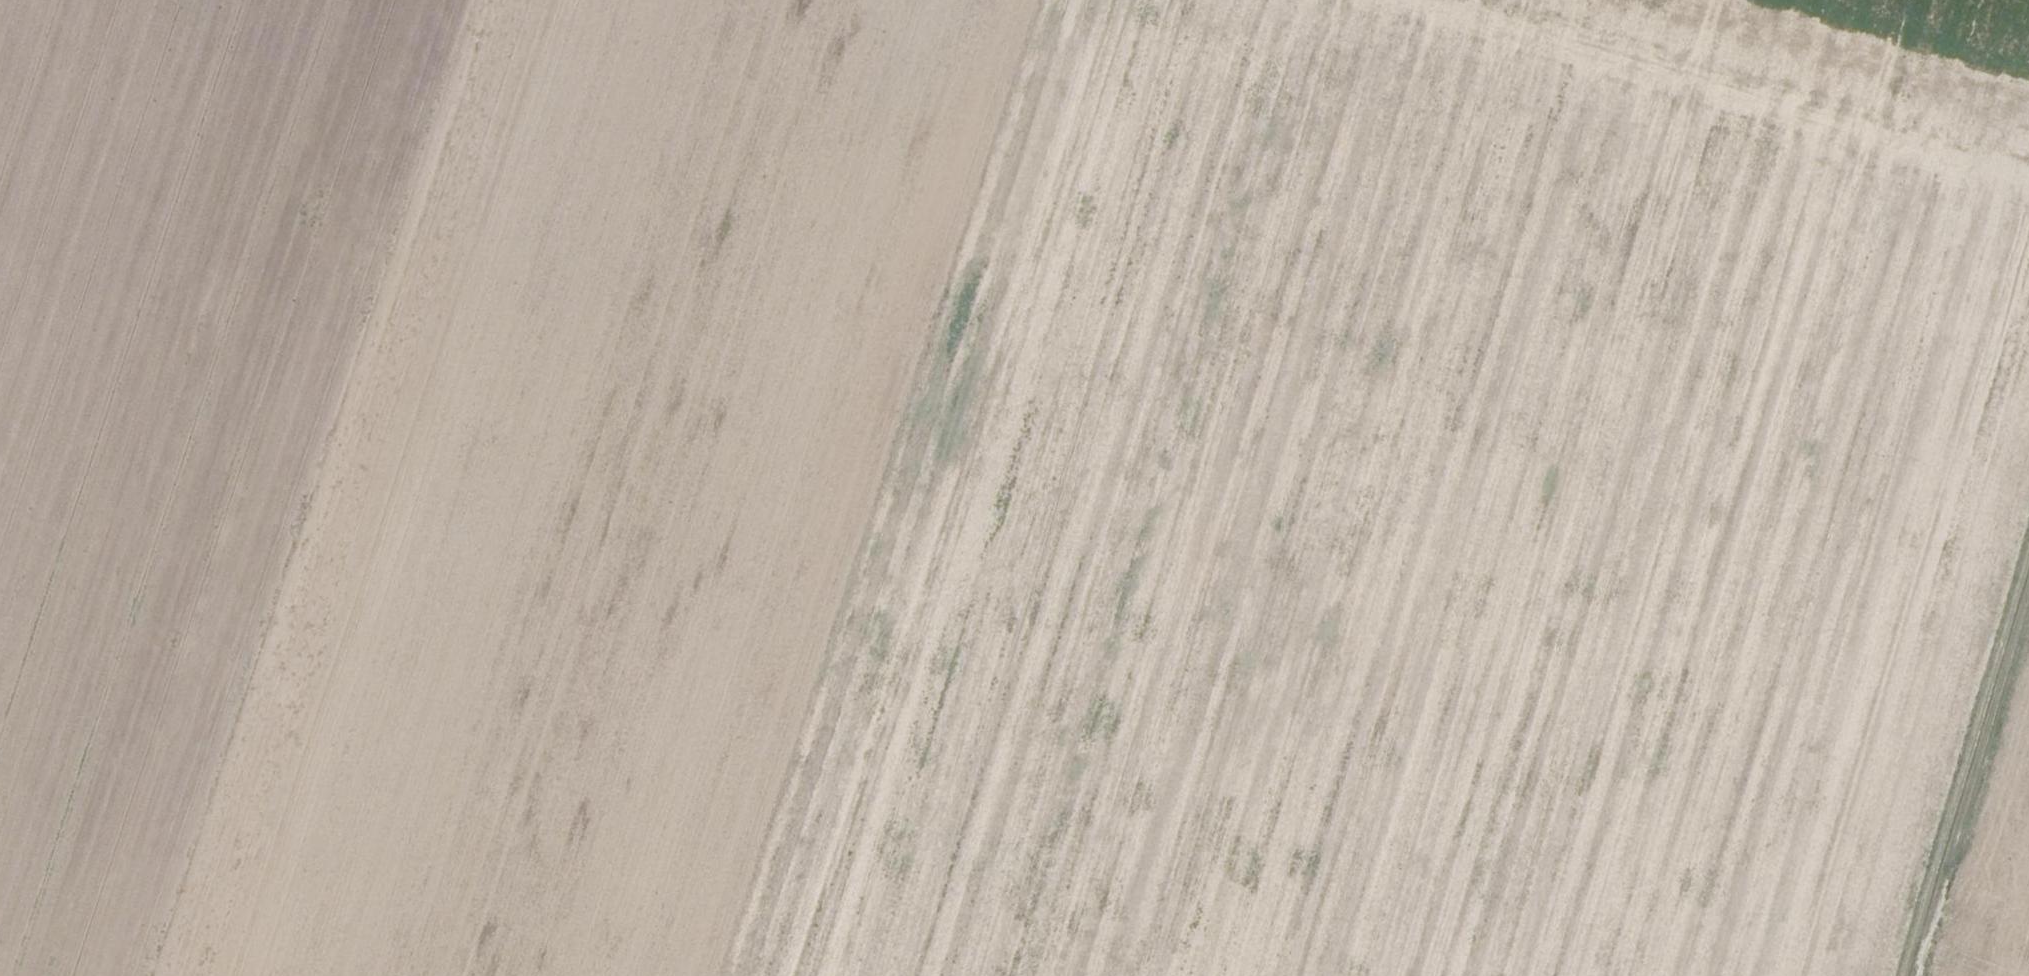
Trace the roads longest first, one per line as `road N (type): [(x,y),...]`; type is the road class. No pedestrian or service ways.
road 1 (track): [(2028,606),(1922,975)]

